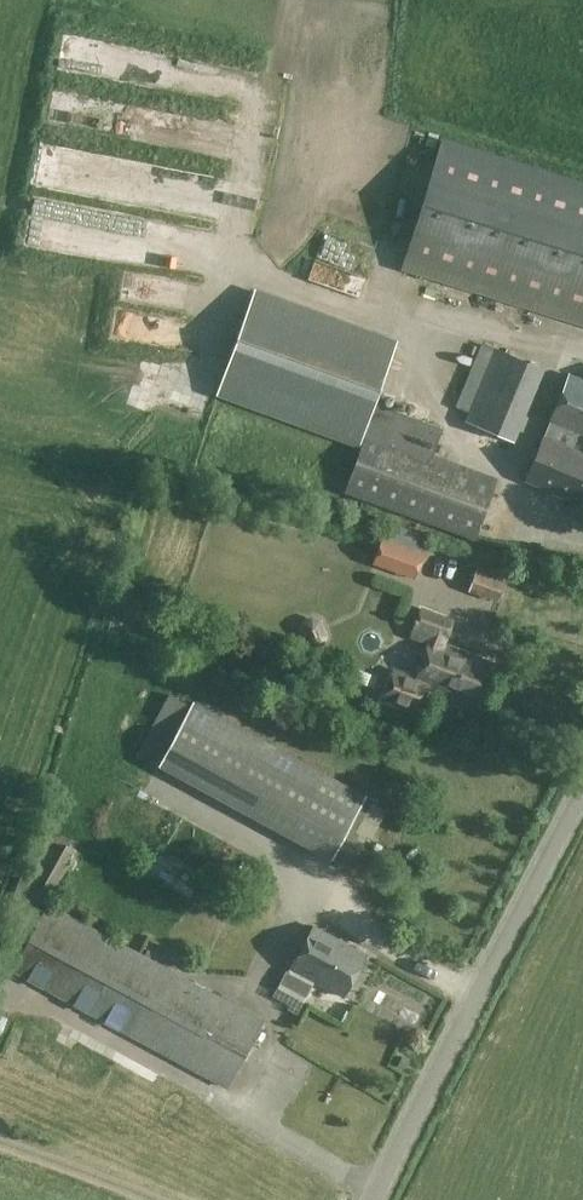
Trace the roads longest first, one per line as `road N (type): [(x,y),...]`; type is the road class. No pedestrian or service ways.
road 1 (unclassified): [(382,1199),(474,1000),(582,798)]

